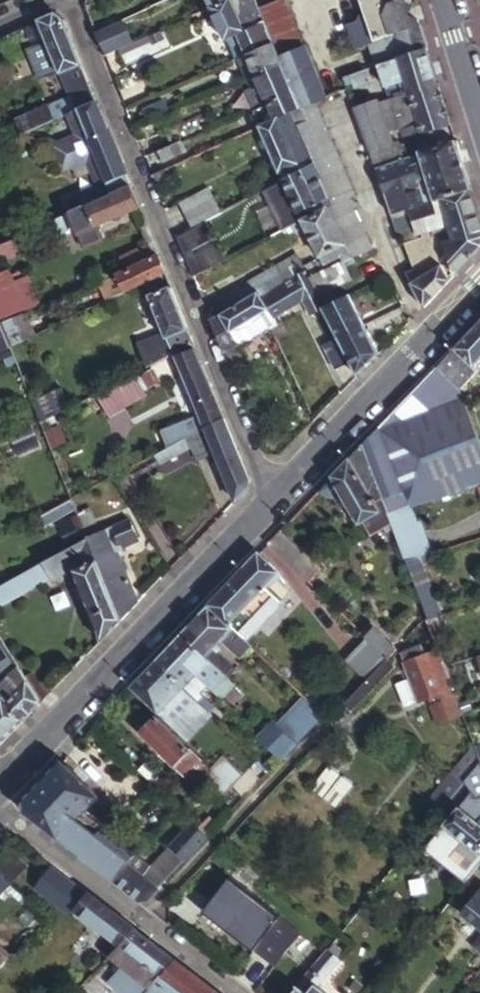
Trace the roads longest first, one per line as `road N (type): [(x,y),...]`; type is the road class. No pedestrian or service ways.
road 1 (residential): [(269,501),(68,0)]
road 2 (residential): [(0,781),(269,501)]
road 3 (residential): [(269,501),(479,285)]
road 4 (residential): [(222,992),(16,833),(0,813)]

